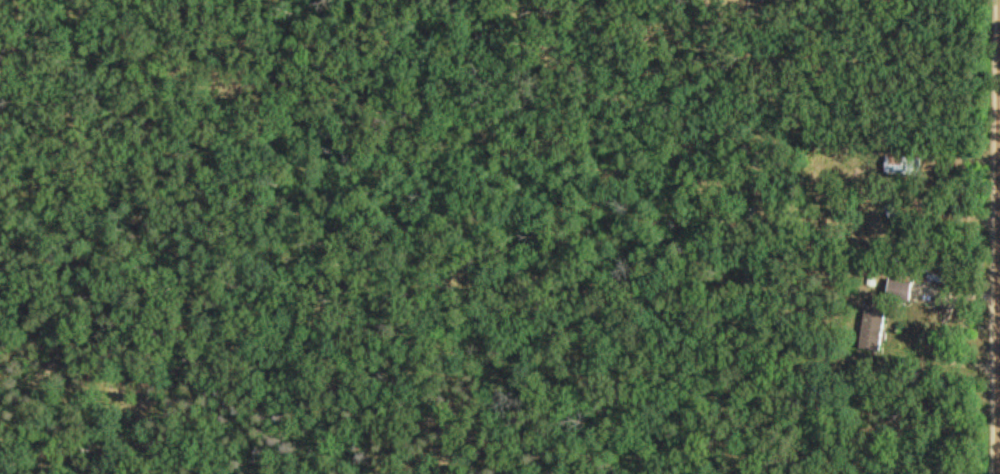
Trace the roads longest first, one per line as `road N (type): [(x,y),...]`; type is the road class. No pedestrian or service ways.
road 1 (residential): [(999,473),(999,0)]

